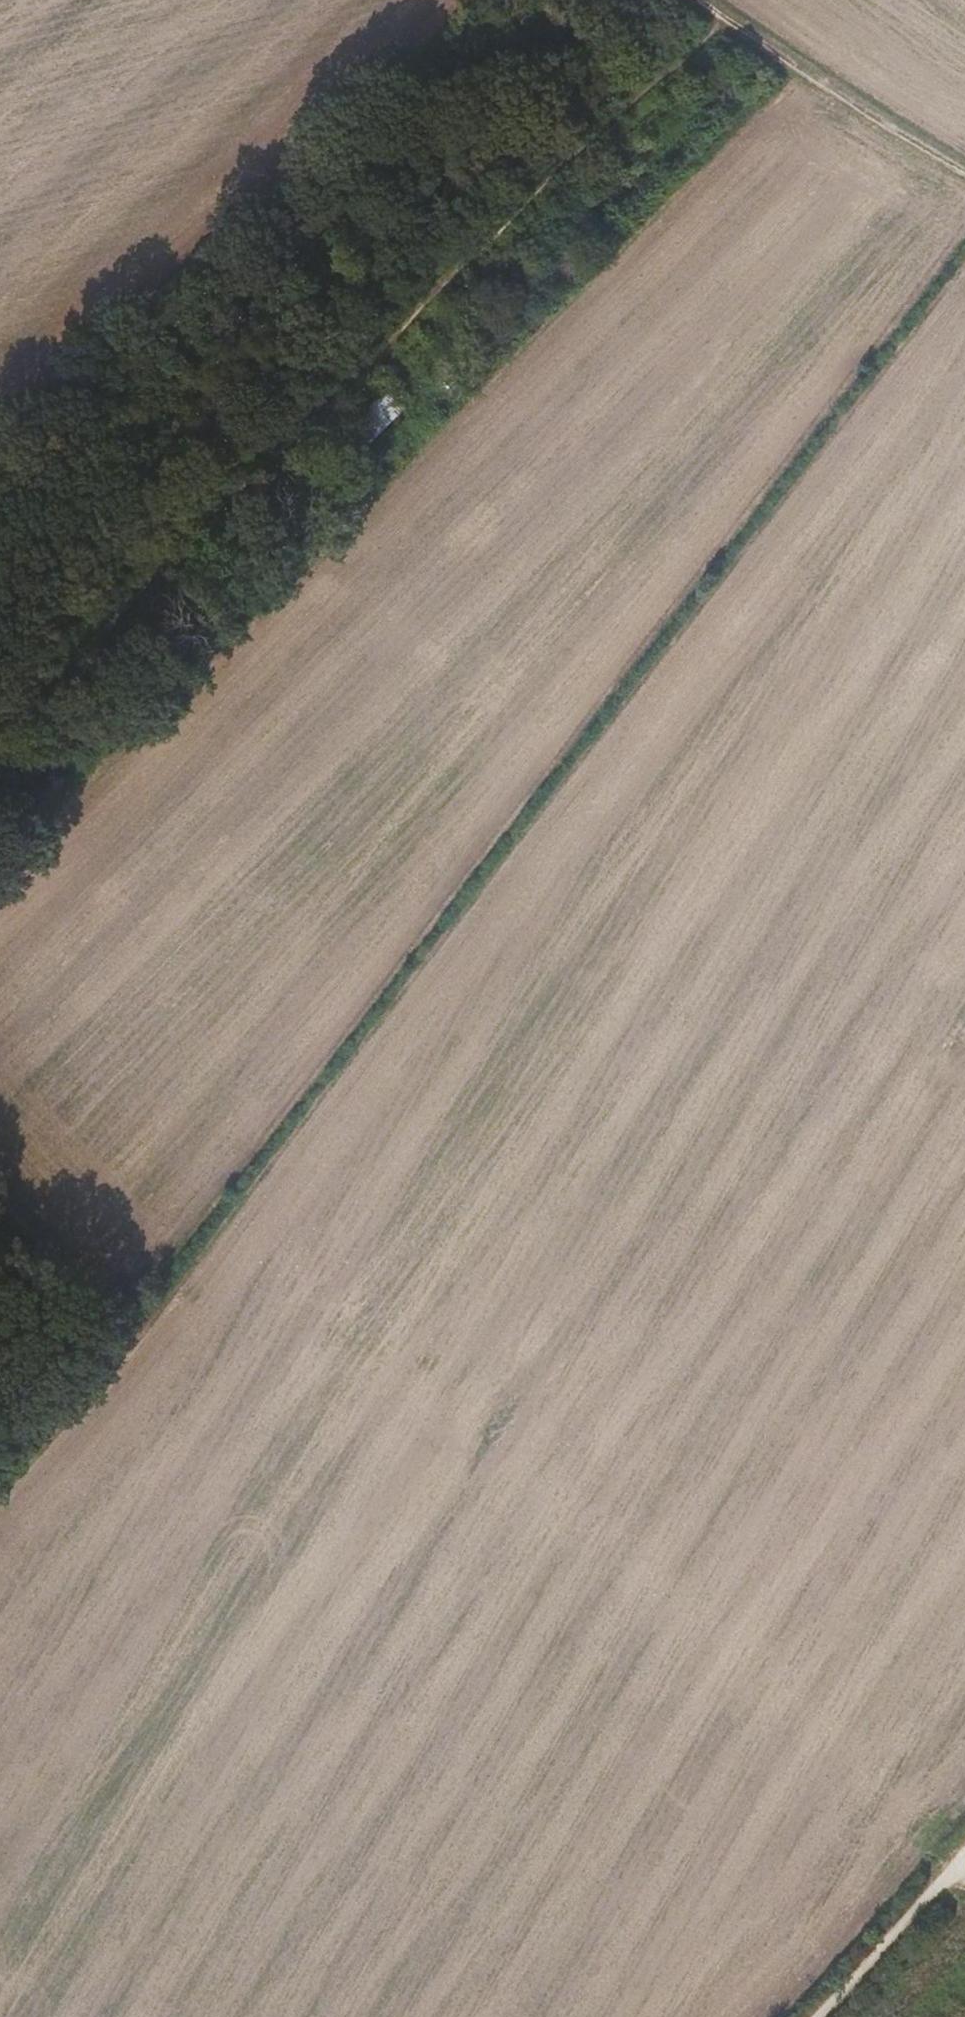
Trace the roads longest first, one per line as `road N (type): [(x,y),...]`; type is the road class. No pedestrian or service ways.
road 1 (track): [(964,168),(708,0)]
road 2 (track): [(964,1853),(824,2016)]

